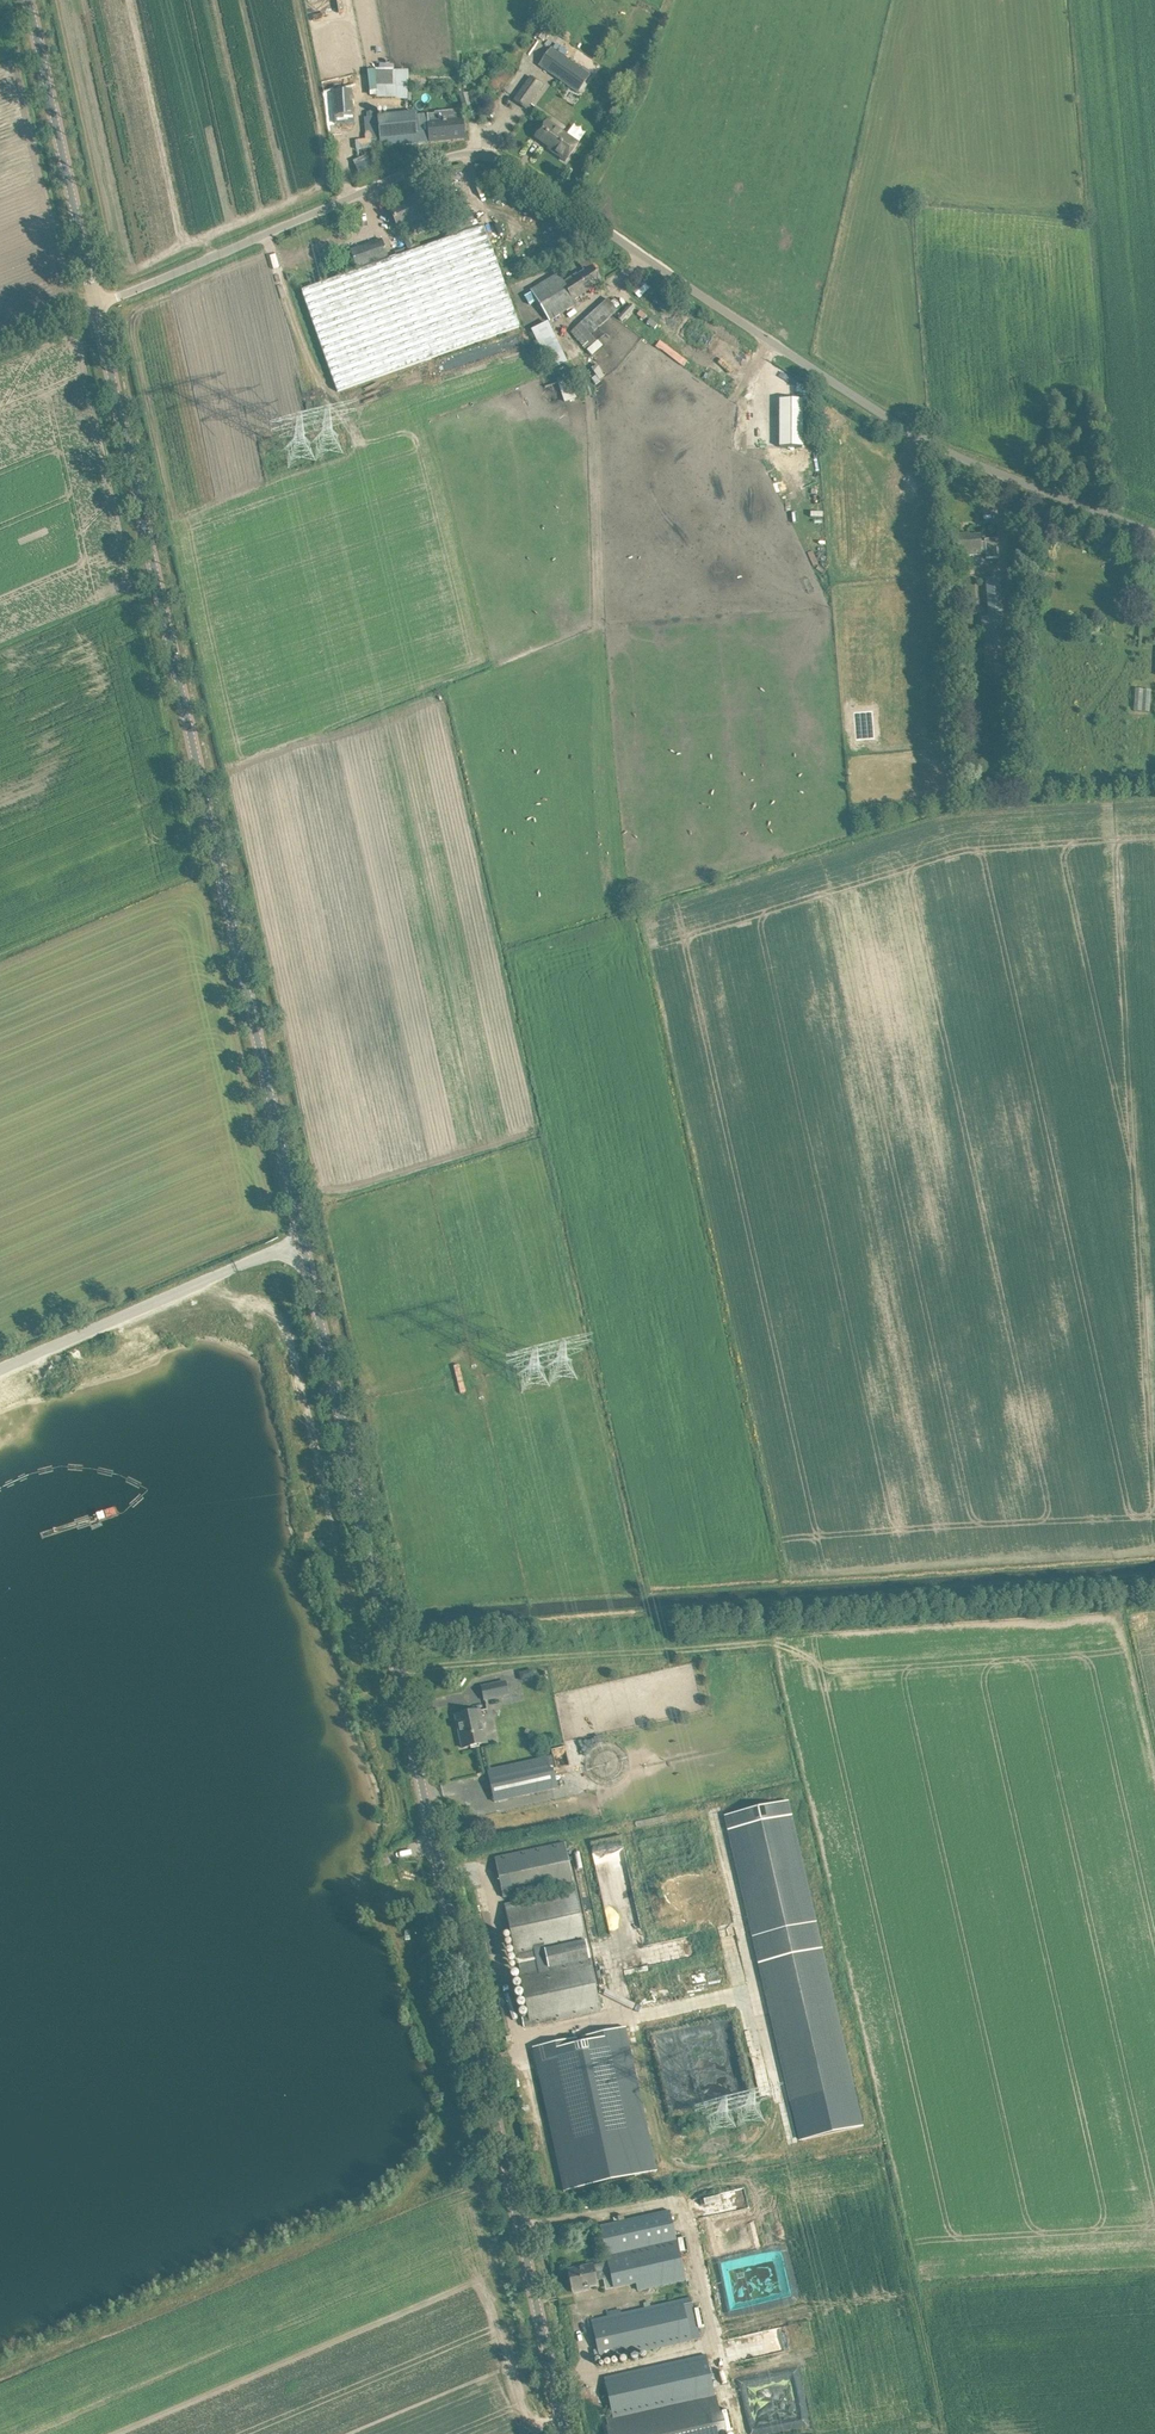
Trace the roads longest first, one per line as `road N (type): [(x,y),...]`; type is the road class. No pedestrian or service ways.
road 1 (tertiary): [(565,2433),(95,307)]
road 2 (unclassified): [(1154,533),(925,441),(498,157),(443,158),(95,307)]
road 3 (tertiary): [(95,307),(29,0)]

